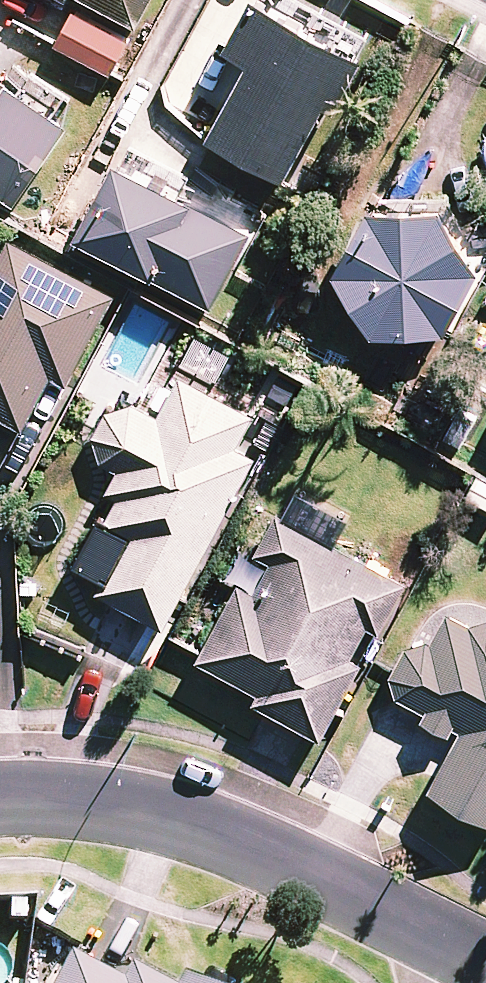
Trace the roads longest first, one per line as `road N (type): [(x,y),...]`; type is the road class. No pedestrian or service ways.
road 1 (residential): [(0,797),(135,806),(255,842),(485,967)]

